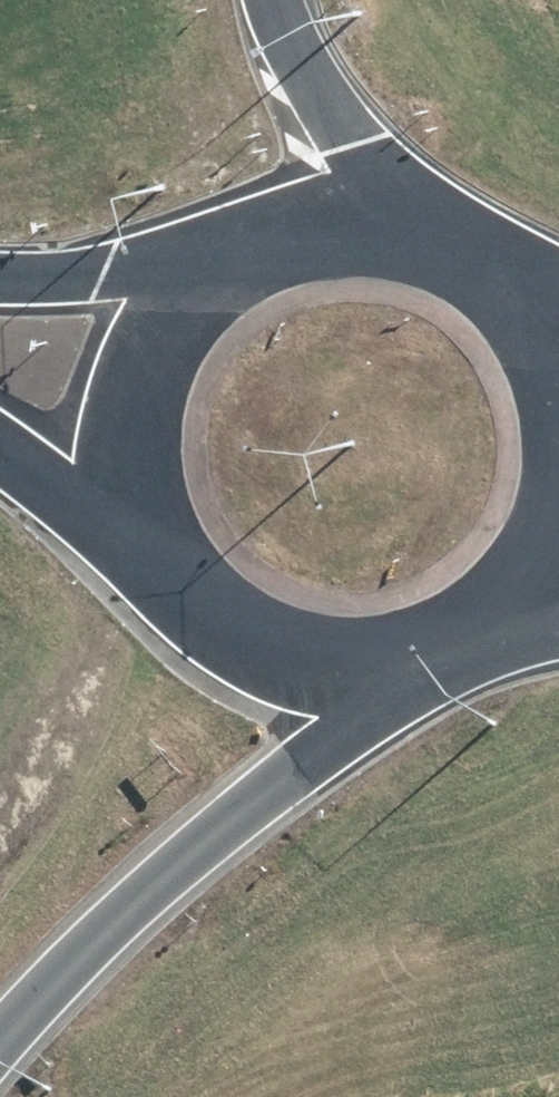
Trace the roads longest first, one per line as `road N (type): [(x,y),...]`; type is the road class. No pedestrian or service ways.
road 1 (motorway): [(386,666),(78,972),(0,1060)]
road 2 (secondary): [(172,563),(147,525),(131,448),(150,349),(194,284),(226,261)]
road 3 (secondary): [(386,666),(307,662),(263,647),(198,602),(172,563)]
road 4 (motorway): [(283,0),(346,144),(392,217)]
road 5 (secondary): [(0,271),(102,276),(226,261)]
road 6 (secondary): [(172,563),(0,444)]
road 7 (secondary): [(226,261),(255,239),(331,216),(392,217)]
road 8 (secondary): [(558,543),(523,597),(461,643)]
road 9 (secondary): [(392,217),(467,242),(512,274)]

